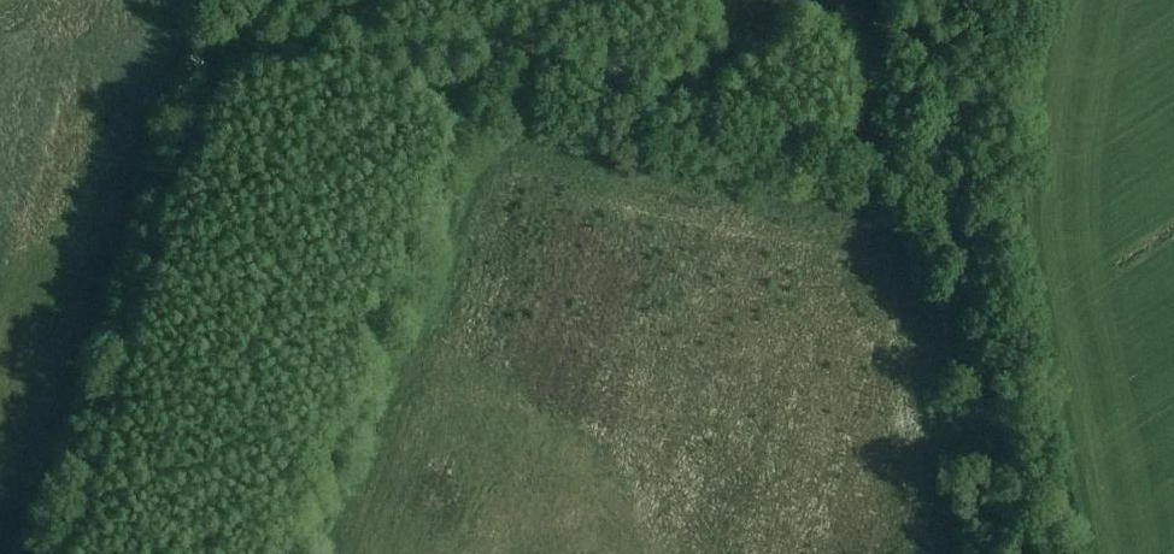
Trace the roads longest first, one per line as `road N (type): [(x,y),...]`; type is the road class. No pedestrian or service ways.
road 1 (track): [(949,0),(956,172),(985,471),(979,553)]

